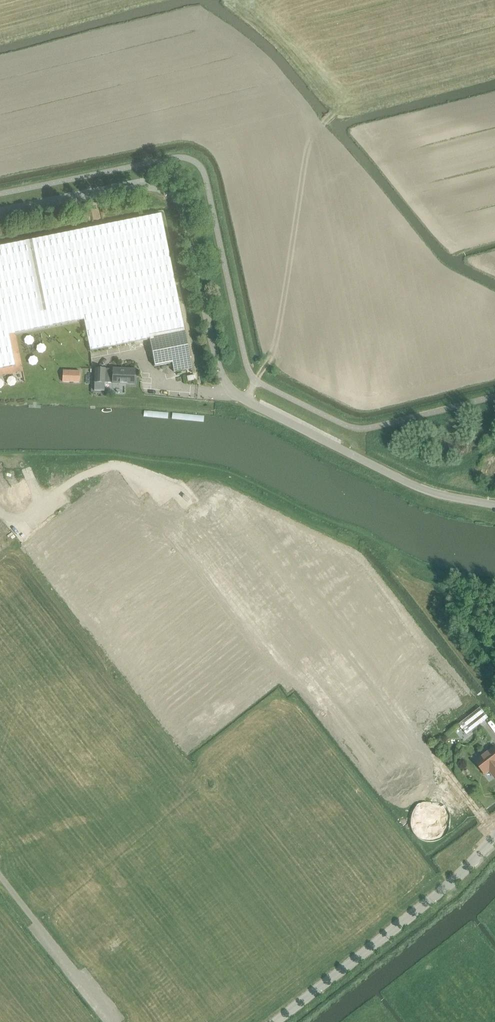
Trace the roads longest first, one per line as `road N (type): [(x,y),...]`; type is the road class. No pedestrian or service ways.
road 1 (unclassified): [(0,213),(147,181),(166,189),(179,200),(217,367),(230,391),(408,484),(494,506)]
road 2 (tertiary): [(272,1021),(441,893),(494,837)]
road 3 (track): [(244,400),(275,351),(316,133)]
road 4 (unclassified): [(115,1021),(0,873)]
road 5 (unclassified): [(0,513),(22,520),(102,471),(129,471),(161,488)]

